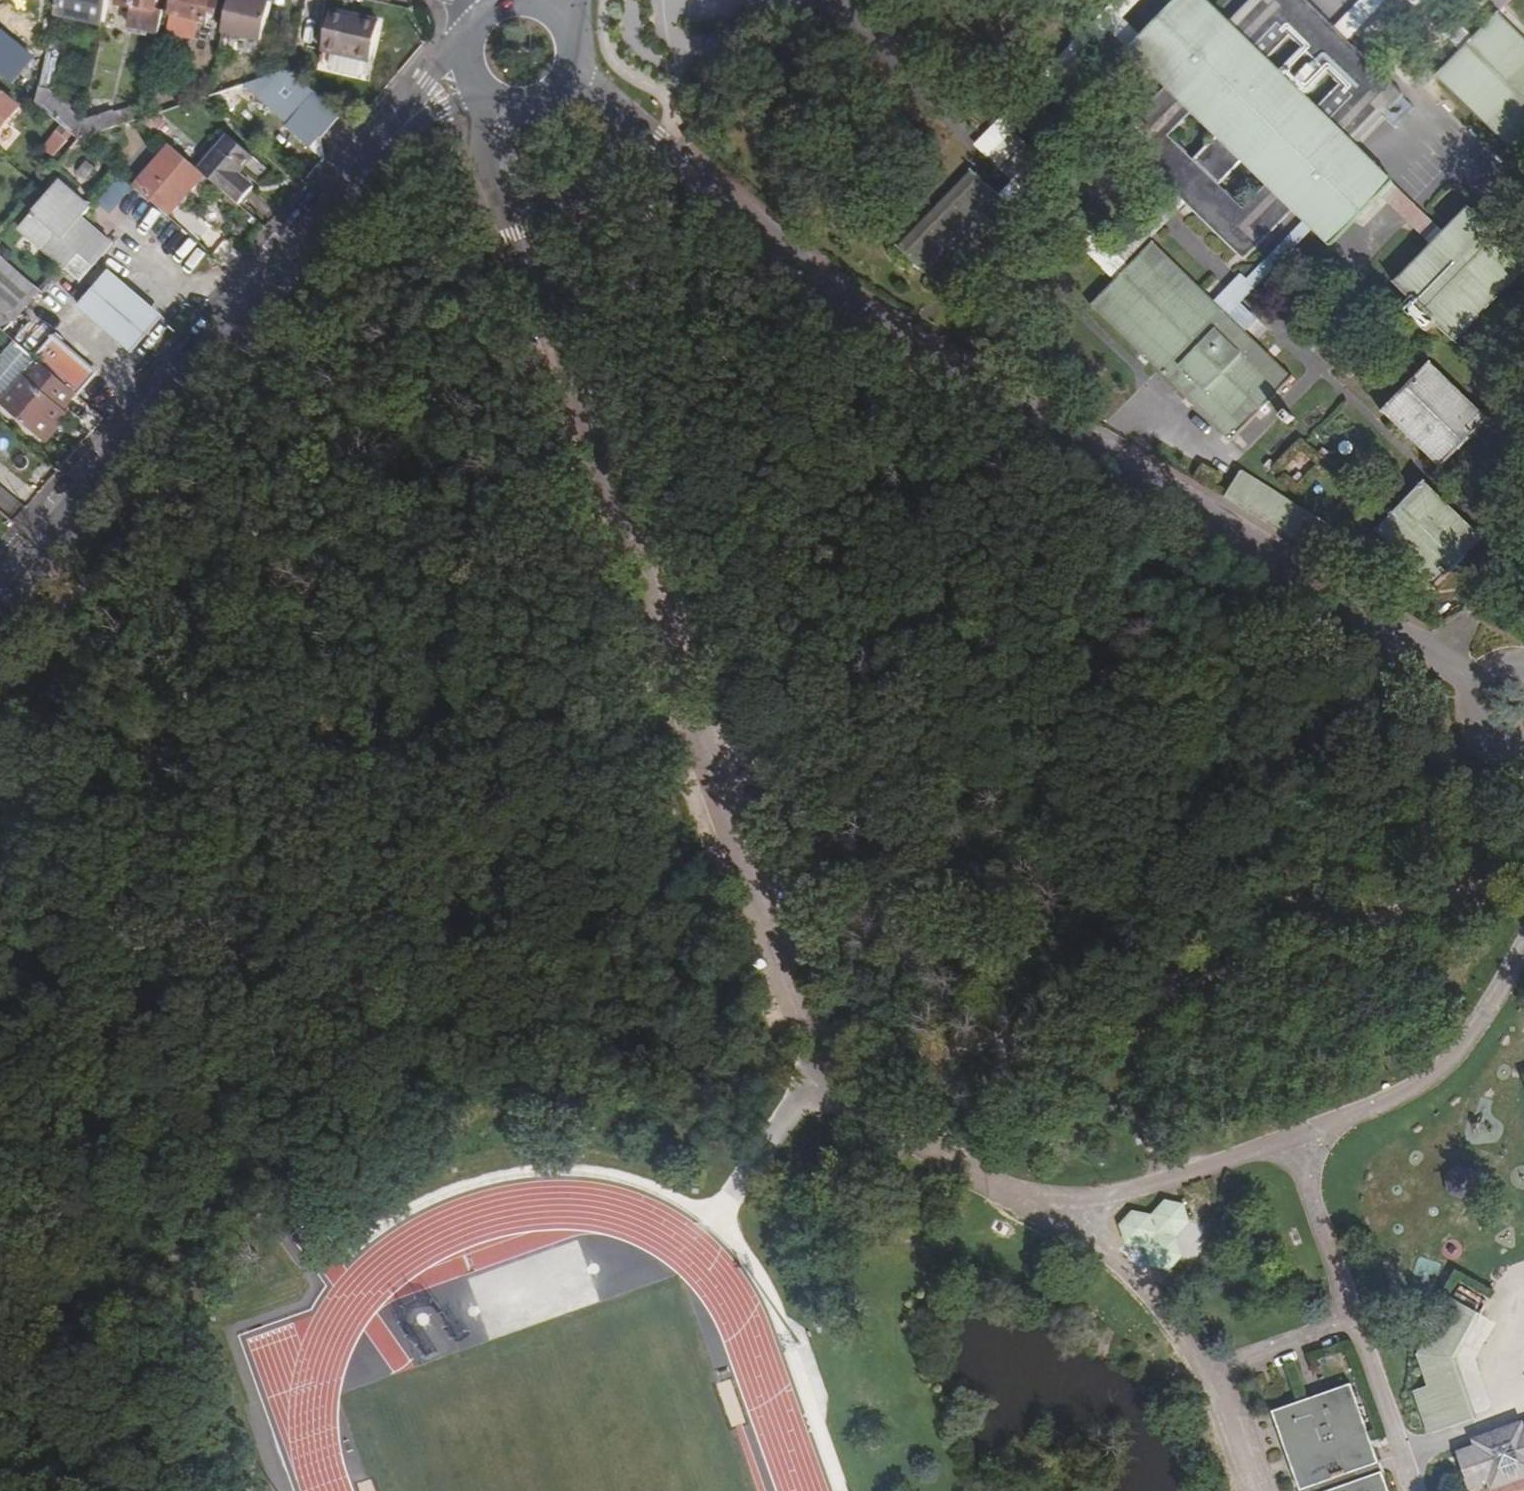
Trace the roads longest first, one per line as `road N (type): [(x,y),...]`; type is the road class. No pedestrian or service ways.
road 1 (secondary): [(374,156),(0,592)]
road 2 (secondary): [(493,96),(533,104),(567,79),(568,35),(548,12)]
road 3 (secondary): [(473,46),(447,56),(374,156)]
road 4 (secondary): [(374,156),(442,108),(493,96)]

